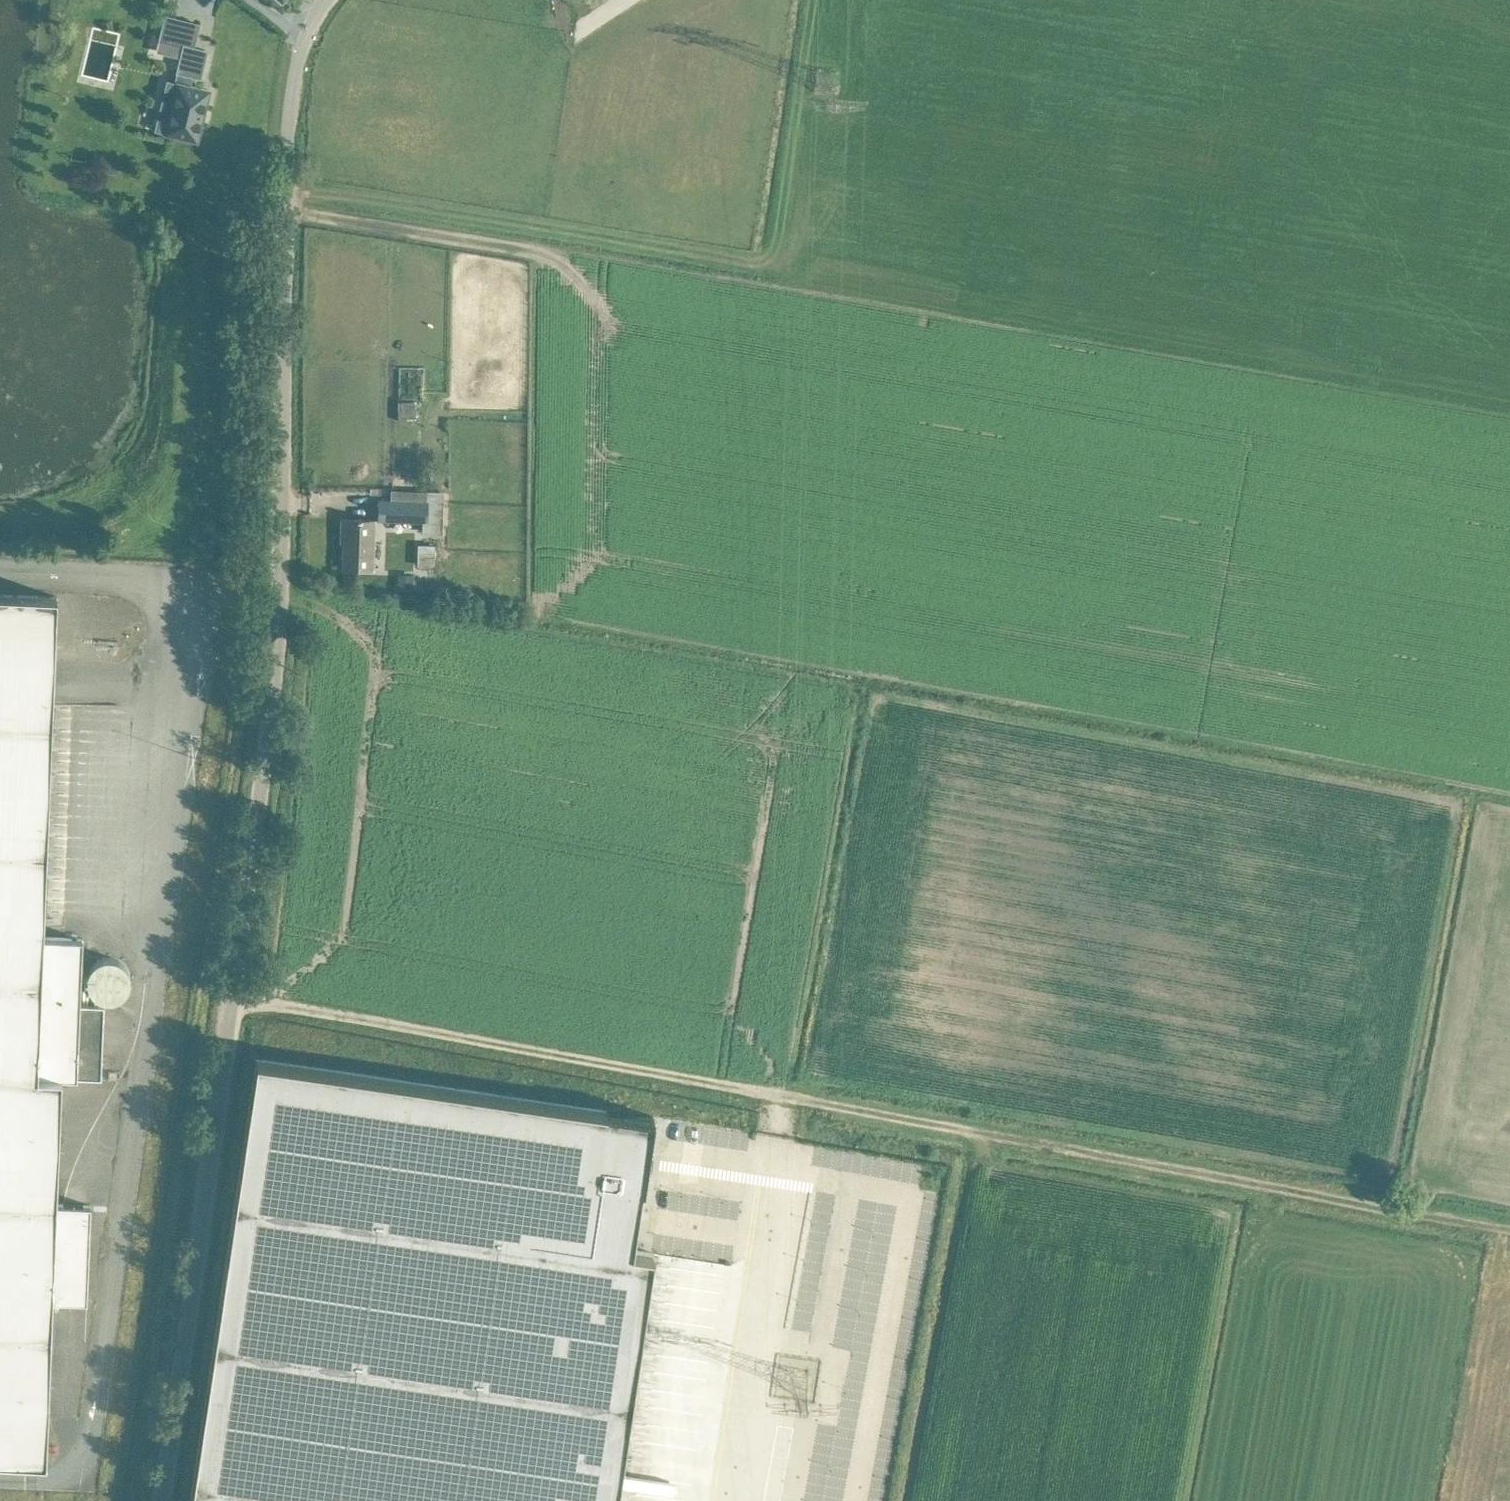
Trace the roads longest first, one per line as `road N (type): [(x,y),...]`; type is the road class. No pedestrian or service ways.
road 1 (unclassified): [(162,1500),(259,816),(282,523),(292,103),(309,33),(329,0)]
road 2 (track): [(234,1004),(1509,1228)]

